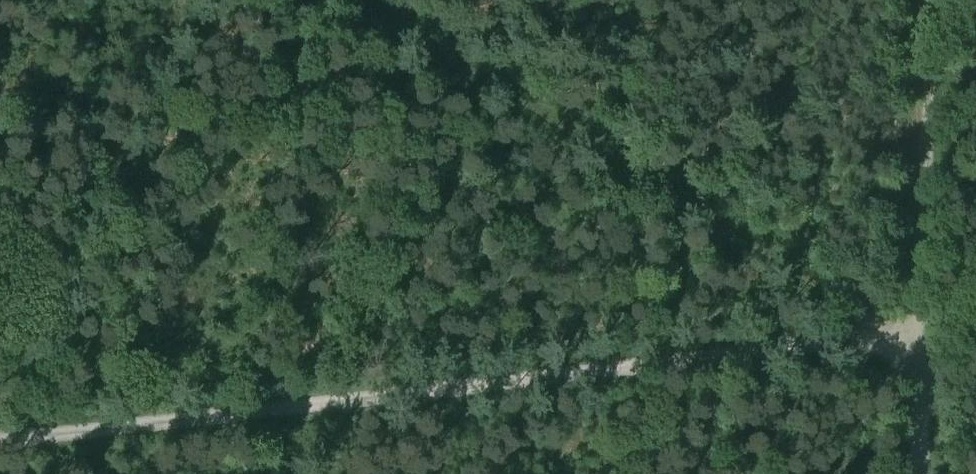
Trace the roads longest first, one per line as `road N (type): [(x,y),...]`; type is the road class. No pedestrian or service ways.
road 1 (track): [(921,333),(0,442)]
road 2 (track): [(921,333),(850,303),(364,0)]
road 3 (track): [(921,333),(929,0)]
road 4 (track): [(917,473),(921,333)]

